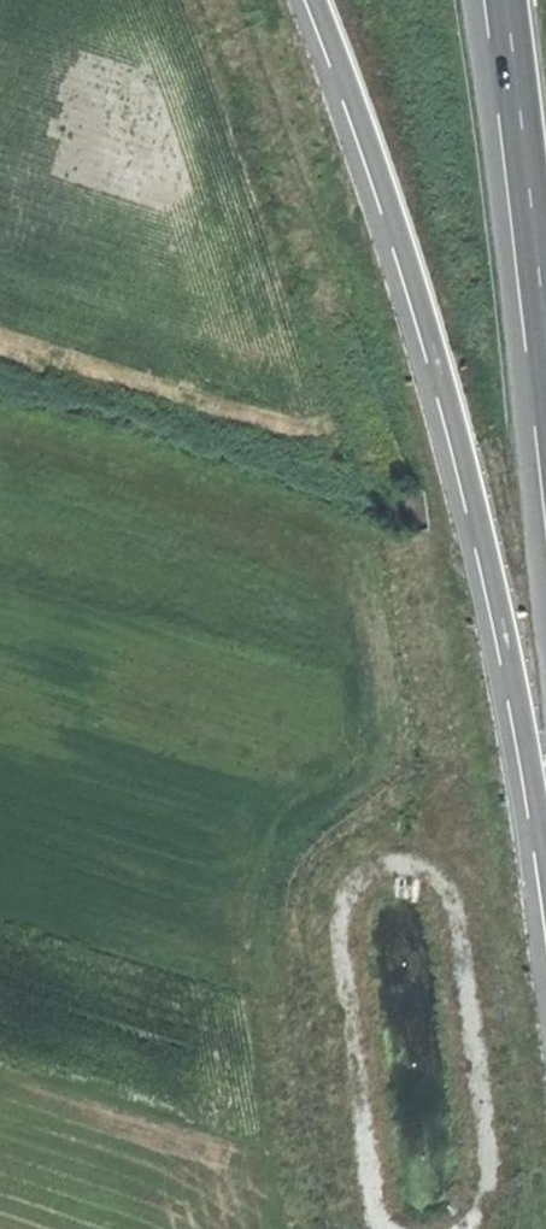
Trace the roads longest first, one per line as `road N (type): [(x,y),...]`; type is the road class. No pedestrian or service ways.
road 1 (track): [(302,1228),(261,881),(284,827),(329,796),(354,766),(363,720),(344,595),(349,566),(384,560),(453,572),(434,466),(399,439)]
road 2 (motorway): [(315,0),(428,319),(471,486),(545,866)]
road 3 (track): [(214,0),(399,439)]
road 4 (motorway): [(505,0),(545,333)]

